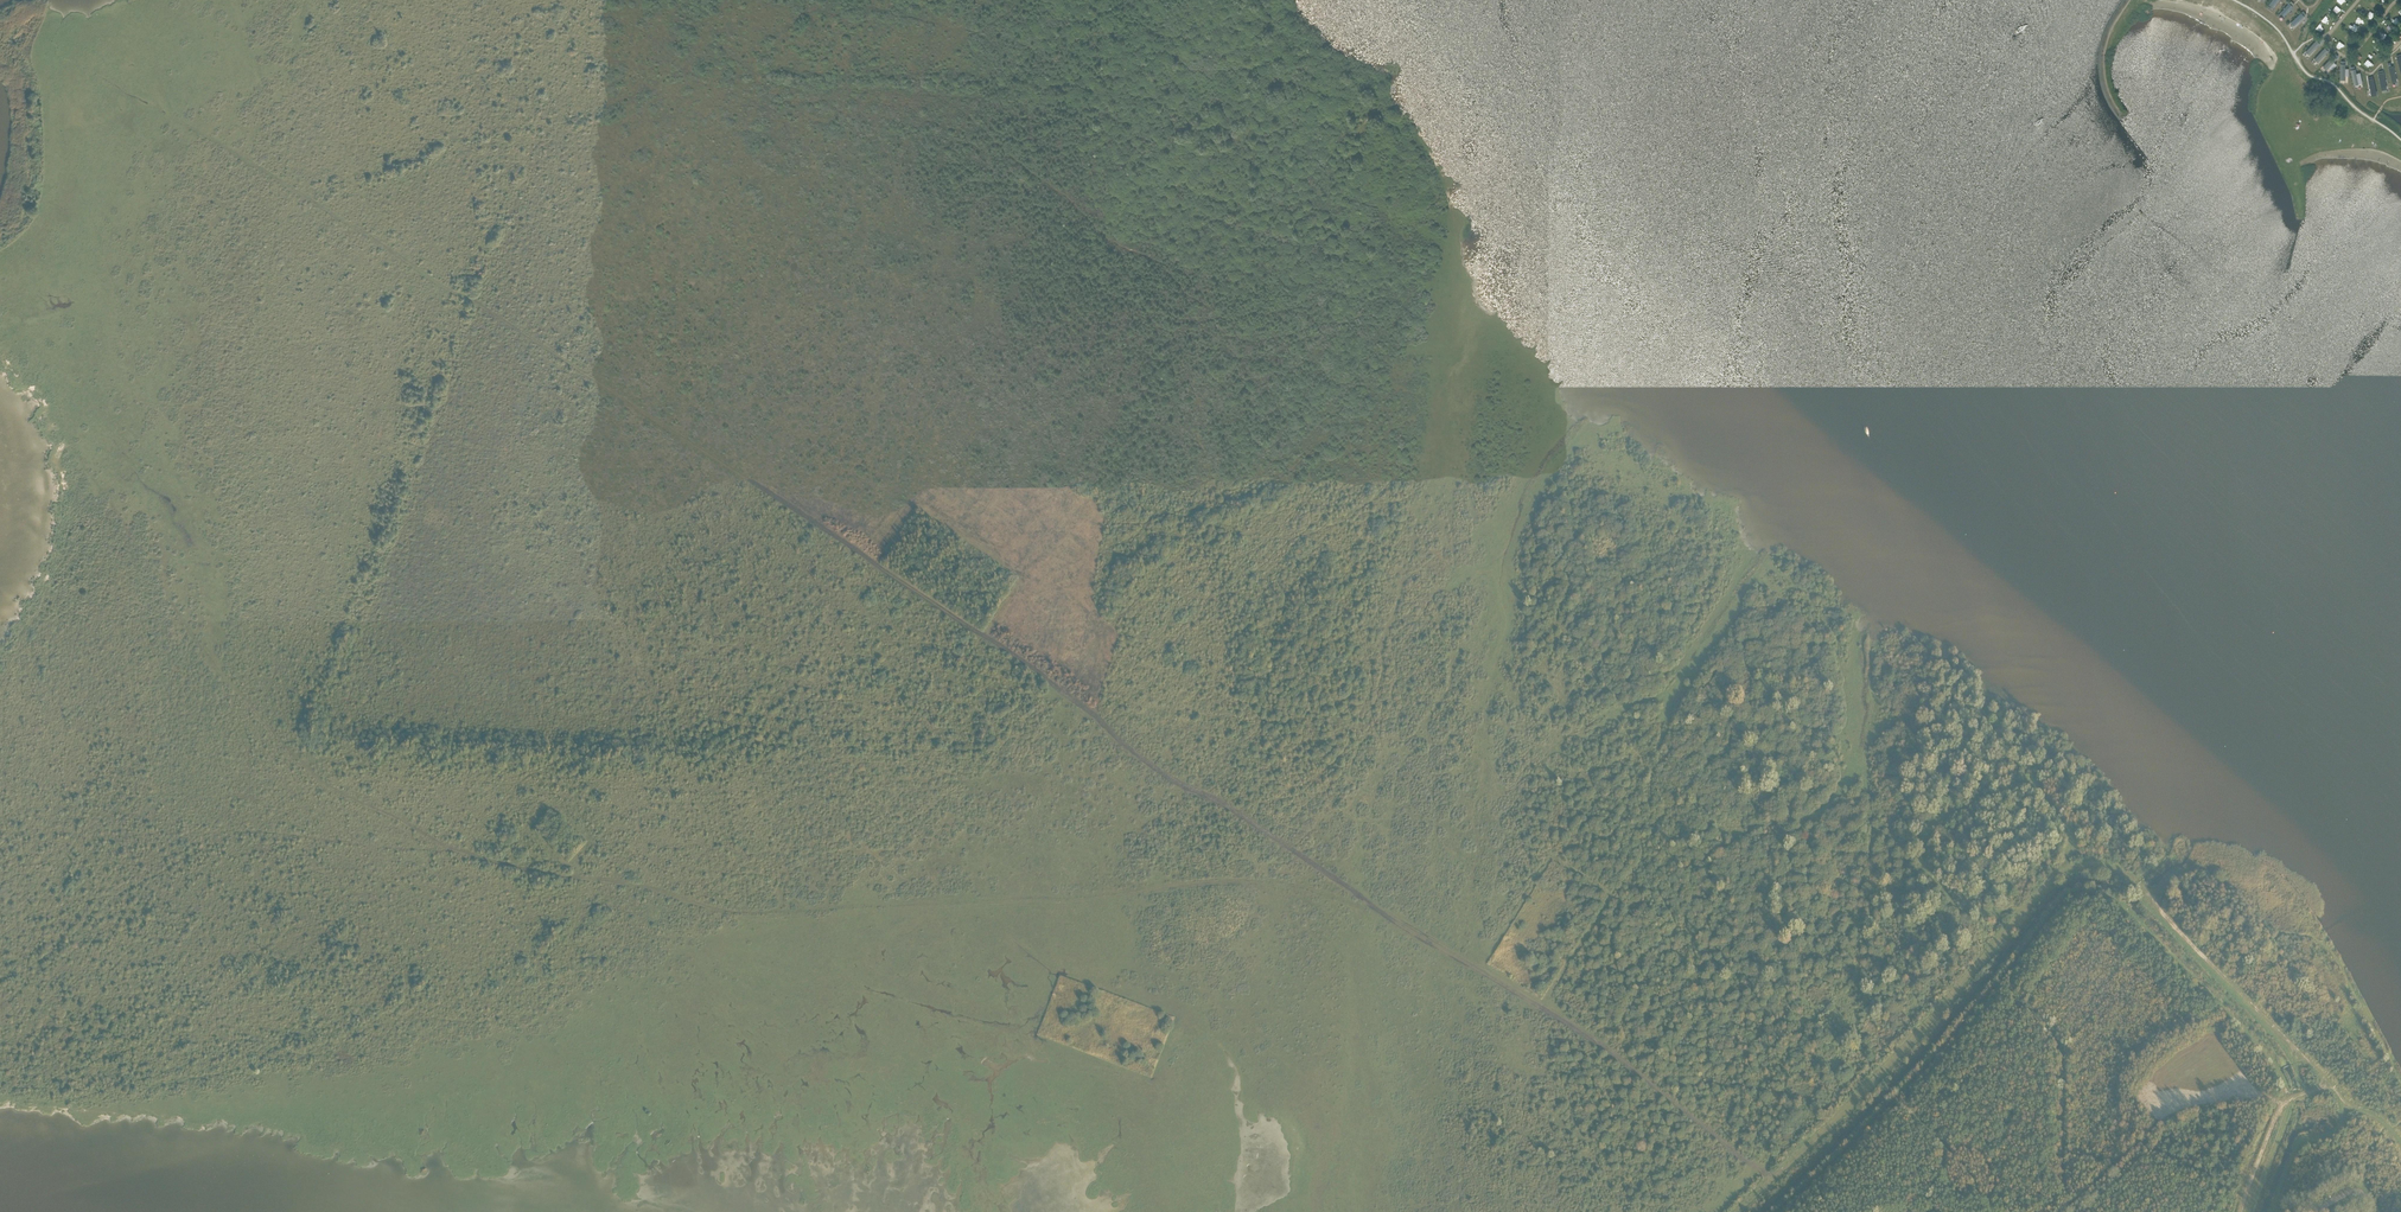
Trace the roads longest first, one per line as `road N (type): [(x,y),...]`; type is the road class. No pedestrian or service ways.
road 1 (track): [(2328,1085),(2140,887),(2125,874),(2091,866),(2042,890),(1858,1101),(1738,1211)]
road 2 (track): [(2319,1210),(2277,1197),(2300,1145),(2338,1133),(2344,1102)]

